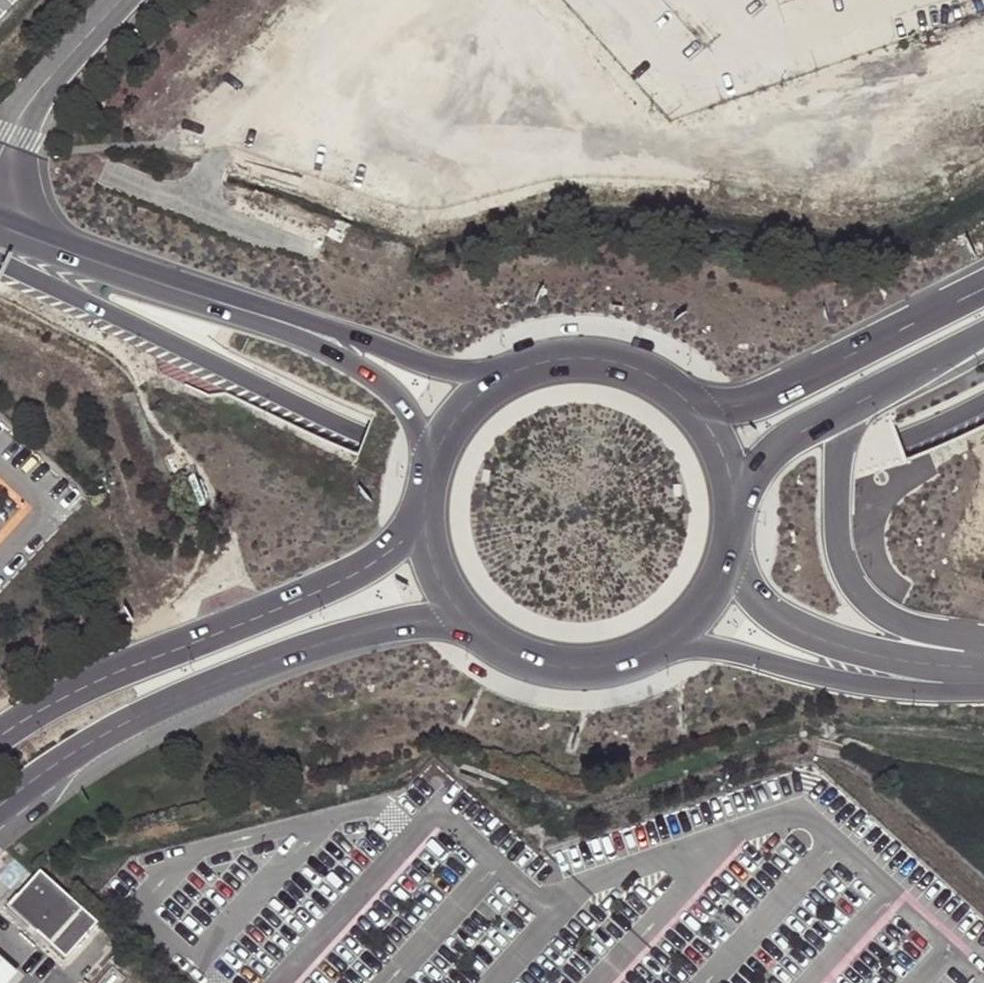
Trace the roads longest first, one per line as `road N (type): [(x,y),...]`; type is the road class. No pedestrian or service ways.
road 1 (primary): [(0,263),(367,430),(542,470),(614,475),(763,466),(899,436),(983,399)]
road 2 (unclassified): [(0,807),(93,741),(283,657),(369,631),(469,622)]
road 3 (unclassified): [(424,522),(375,564),(92,684),(0,736)]
road 4 (primary): [(983,642),(913,629),(875,609),(853,584),(837,501),(844,435),(861,402)]
road 5 (unclassified): [(658,648),(702,644),(853,683),(983,692)]
road 6 (unclassified): [(983,670),(878,656),(818,639),(763,606),(730,555)]
road 7 (unclassified): [(0,227),(258,315)]
road 8 (unclassified): [(507,376),(424,365),(305,322),(258,315)]
road 9 (unclassified): [(258,315),(364,371),(400,401),(430,472)]
road 10 (primary): [(906,327),(753,402),(695,408)]
road 11 (primary): [(695,408),(642,370),(604,359),(566,358),(507,376)]
road 12 (primary): [(469,622),(530,662),(568,668),(658,648)]
road 13 (unclassified): [(0,157),(48,78),(120,0)]
road 14 (primary): [(733,493),(771,456),(861,402)]
road 15 (primary): [(861,402),(983,334)]
road 16 (primary): [(507,376),(459,415),(430,472)]

